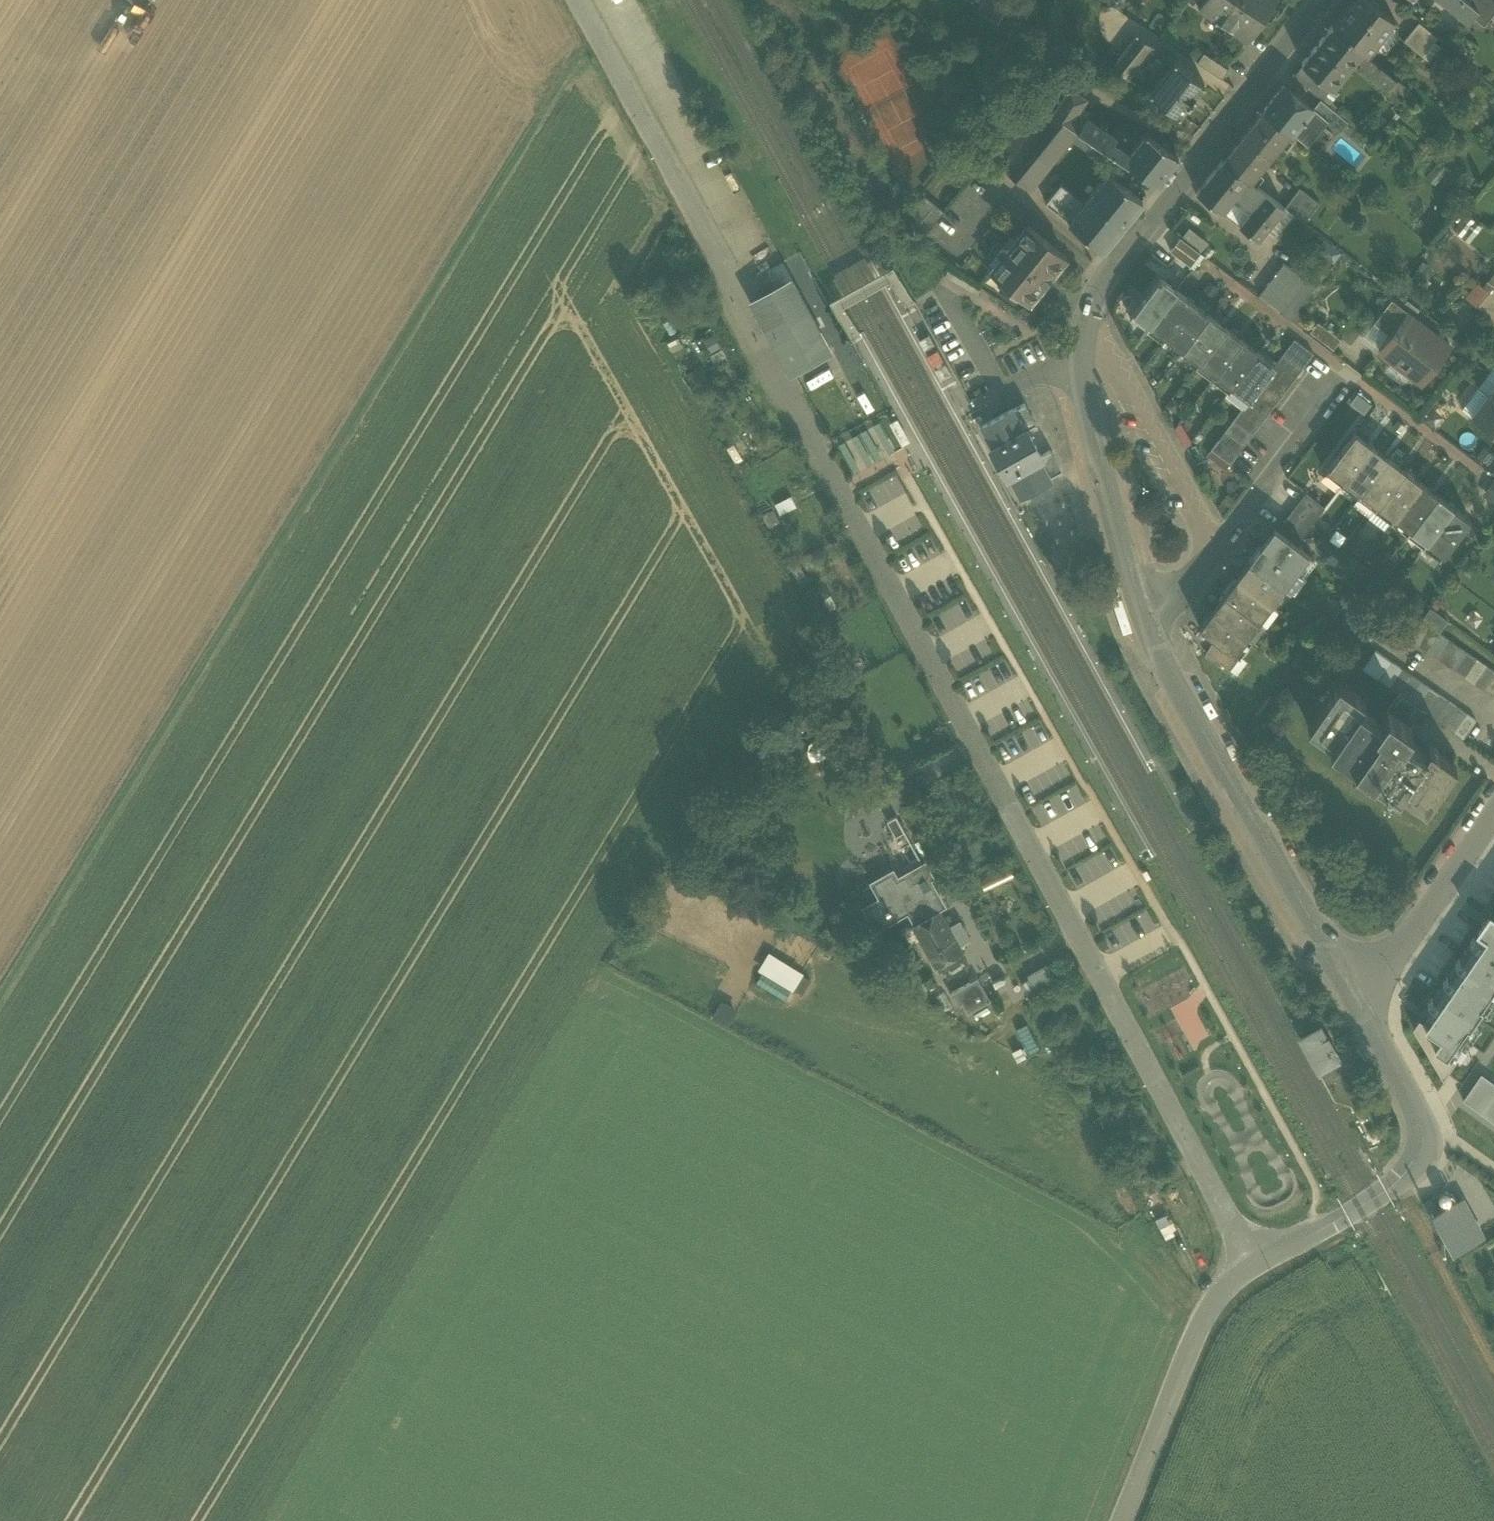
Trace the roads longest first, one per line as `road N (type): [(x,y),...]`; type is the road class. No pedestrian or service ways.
road 1 (unclassified): [(577,0),(1255,1265)]
road 2 (residential): [(1329,0),(1114,269),(1087,321),(1083,350),(1099,447),(1147,612),(1178,684),(1361,1005)]
road 3 (unclassified): [(1361,1005),(1418,1123),(1417,1157),(1392,1187),(1255,1265)]
road 4 (unclassified): [(1255,1265),(1218,1296),(1197,1332),(1120,1520)]
road 5 (residential): [(1493,815),(1361,1005)]

